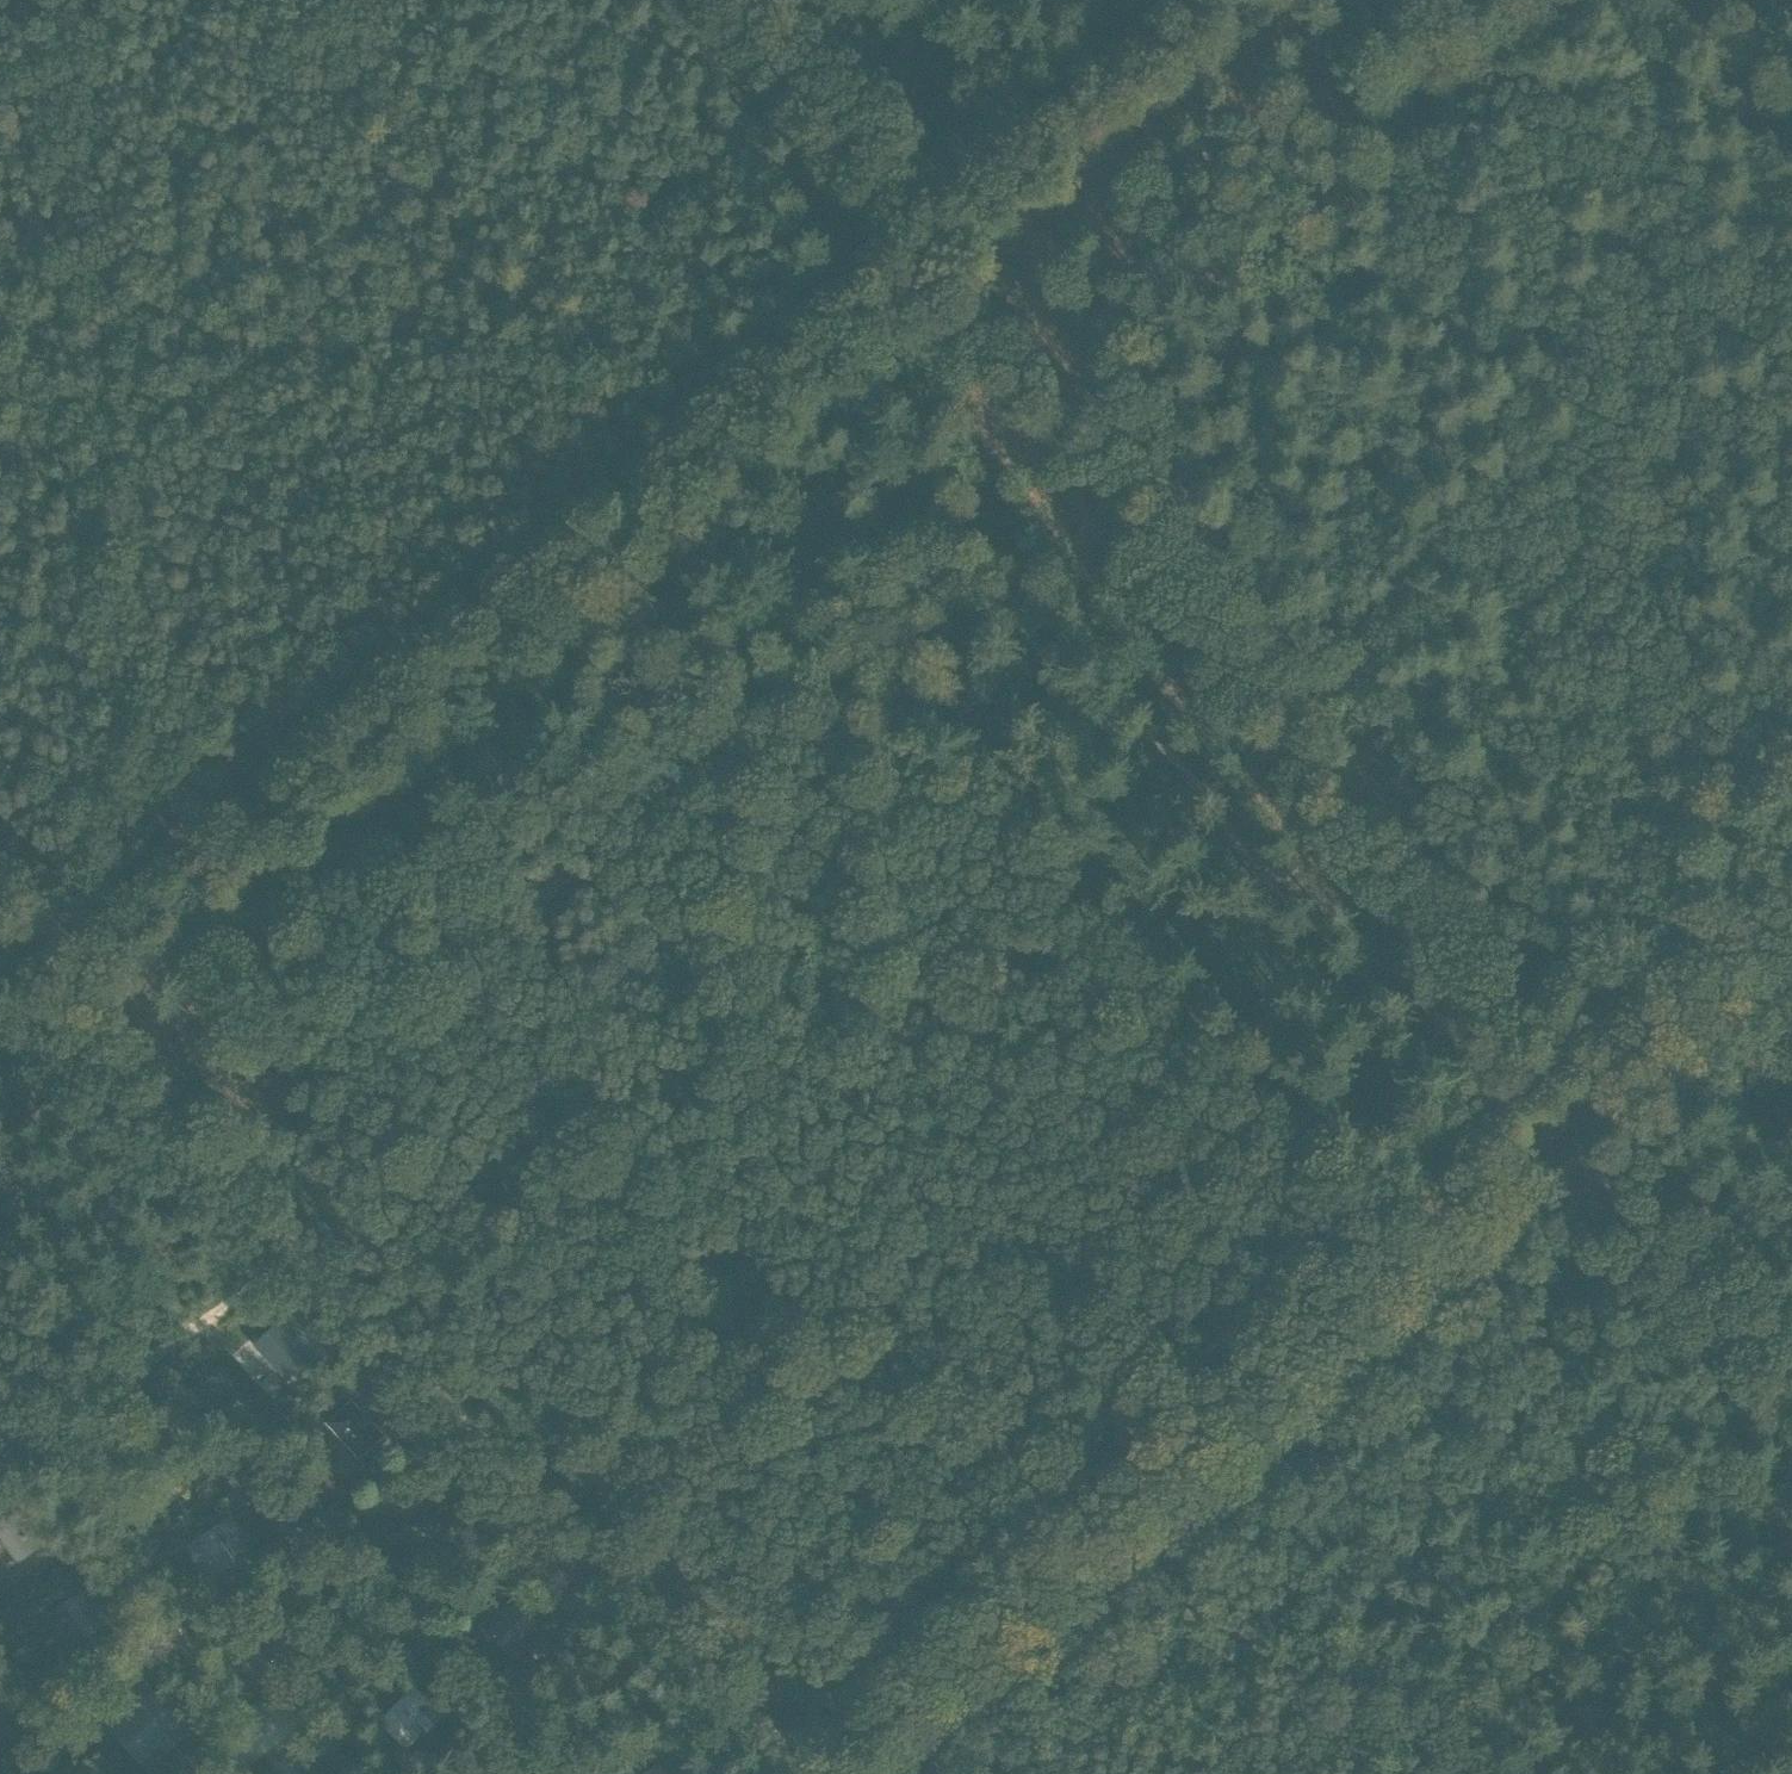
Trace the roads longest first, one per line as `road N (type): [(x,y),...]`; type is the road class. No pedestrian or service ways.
road 1 (track): [(1239,0),(62,1001)]
road 2 (track): [(724,0),(947,281),(1543,1095),(1559,1135),(1628,1208)]
road 3 (unclassified): [(829,1773),(1791,918)]
road 4 (track): [(886,1773),(1791,976)]
road 5 (track): [(62,1001),(795,1768)]
road 6 (track): [(795,1768),(1543,1095)]
road 7 (track): [(230,1773),(321,1708),(541,1500)]
road 8 (track): [(253,1756),(49,1430)]
road 9 (track): [(302,1254),(0,1464)]
road 10 (track): [(1543,1095),(1791,879)]
road 11 (track): [(1628,1208),(1791,1401)]

